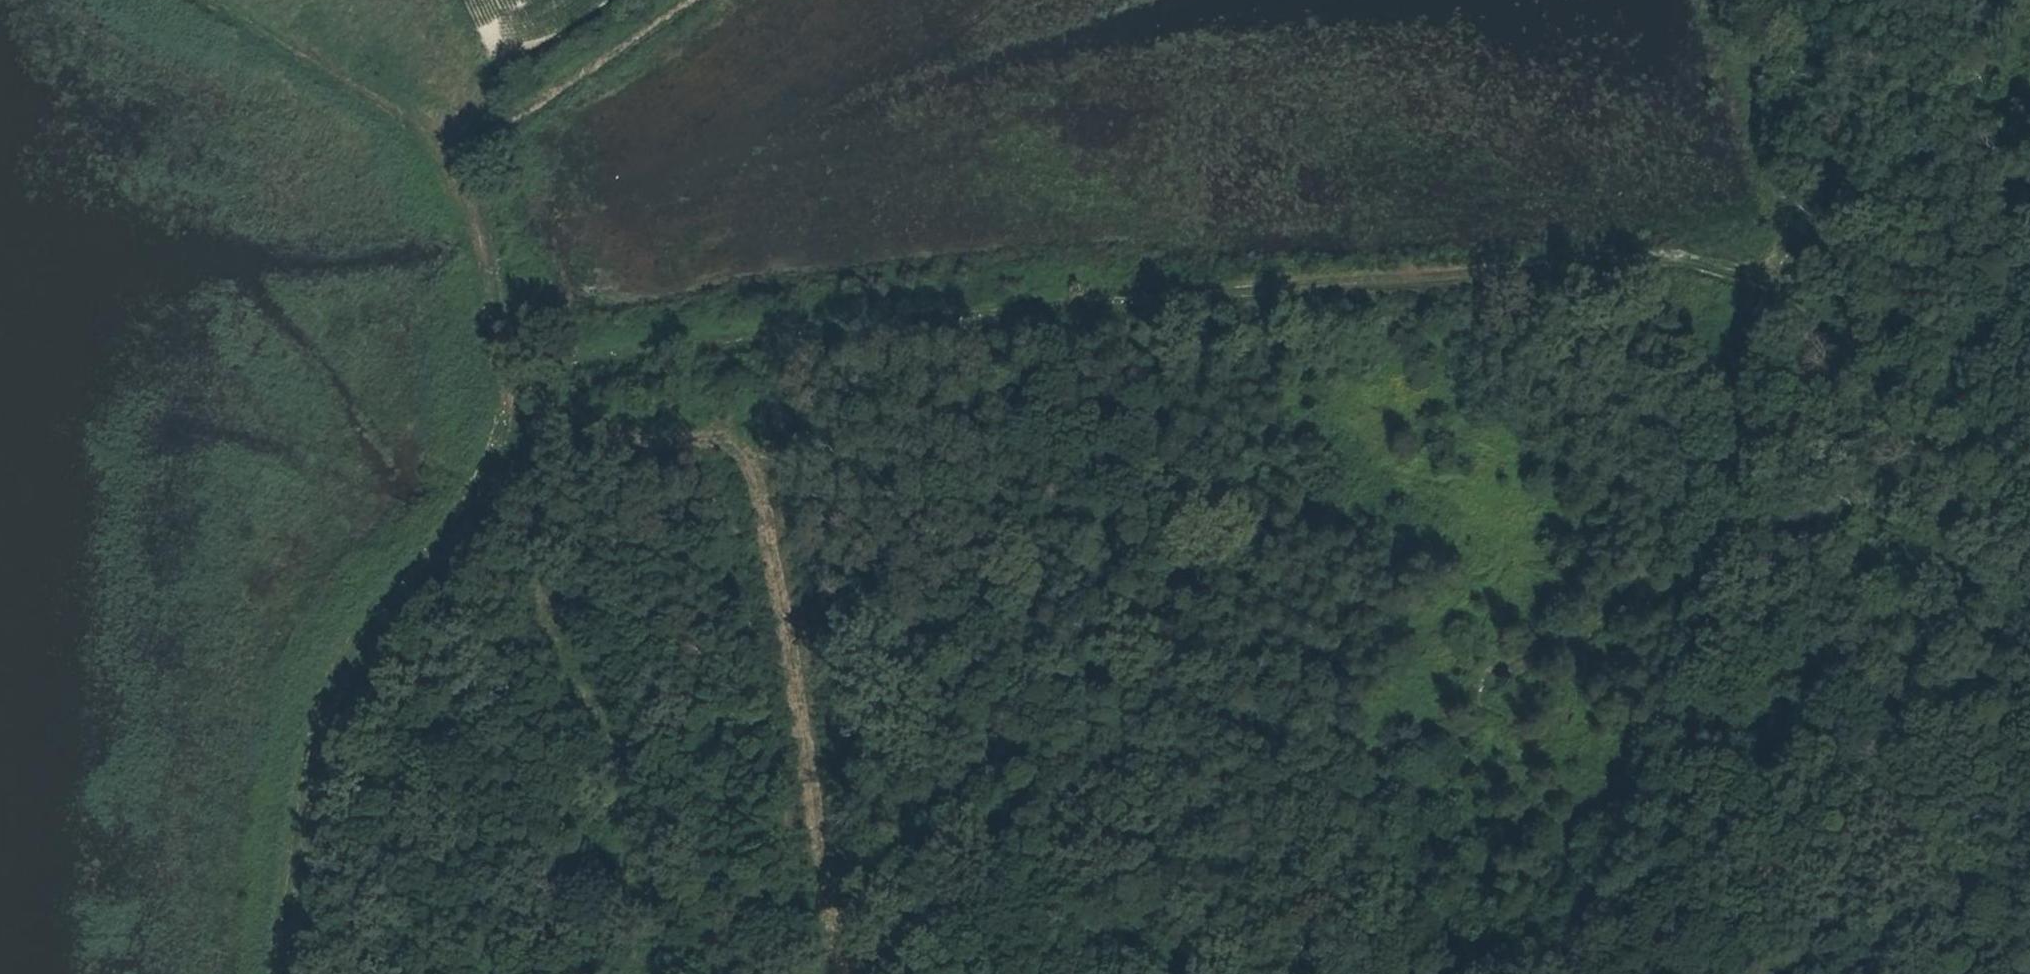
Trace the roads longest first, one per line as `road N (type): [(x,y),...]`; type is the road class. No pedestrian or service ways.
road 1 (track): [(304,973),(336,770),(422,632),(515,533),(521,185),(475,106),(264,26),(220,0)]
road 2 (track): [(1752,0),(1817,202)]

